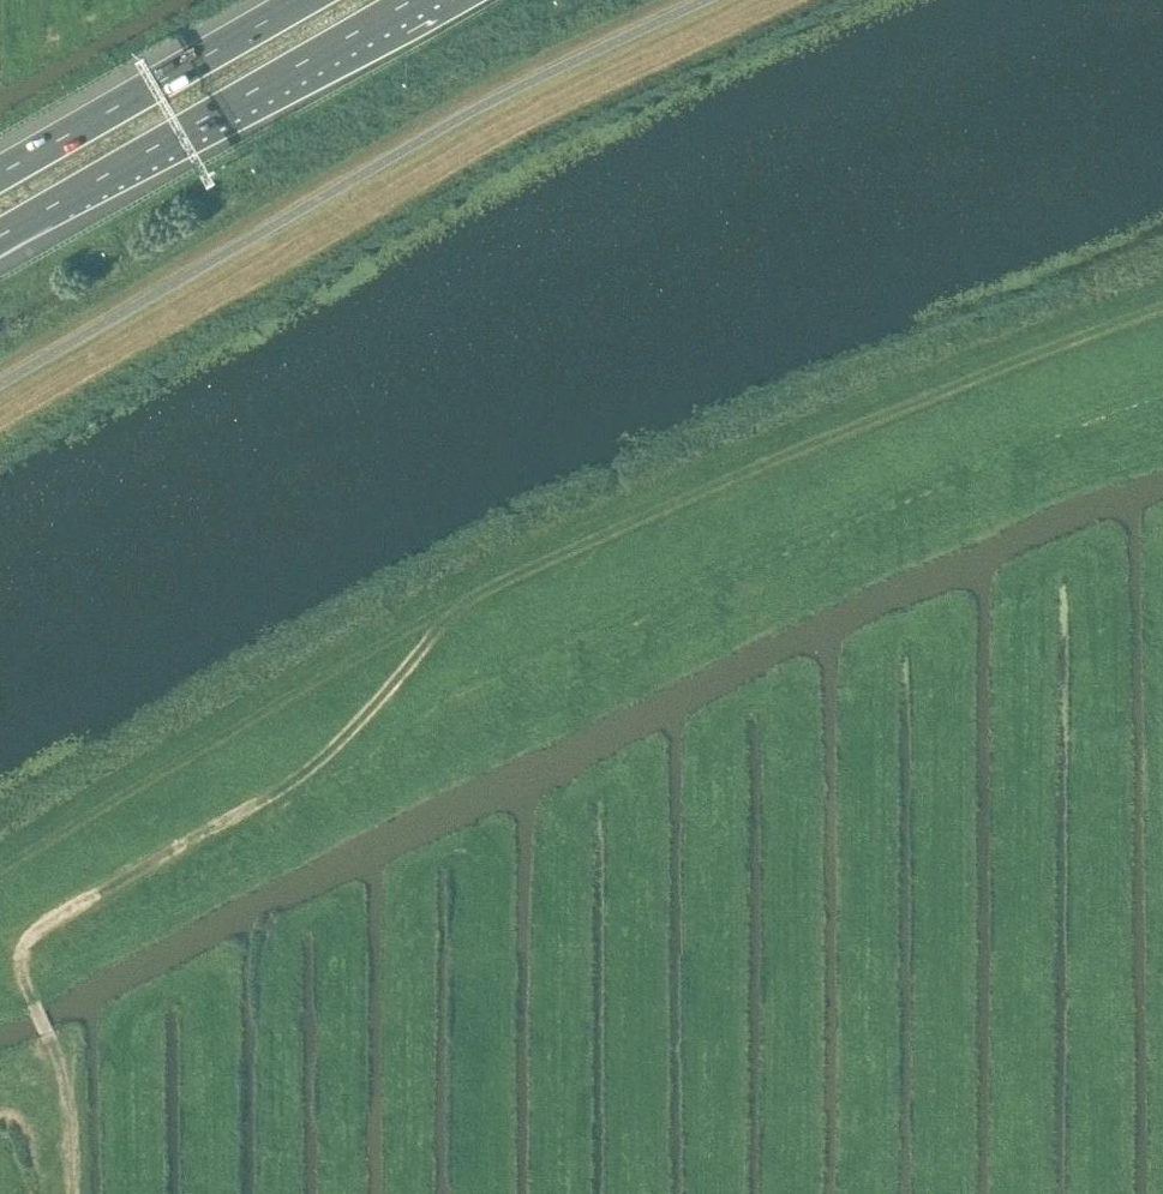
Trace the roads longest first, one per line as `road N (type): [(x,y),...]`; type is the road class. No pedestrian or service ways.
road 1 (track): [(0,902),(581,582),(1162,346)]
road 2 (motorway): [(0,233),(410,0)]
road 3 (motorway): [(299,0),(0,171)]
road 4 (track): [(0,954),(55,1059),(63,1193)]

